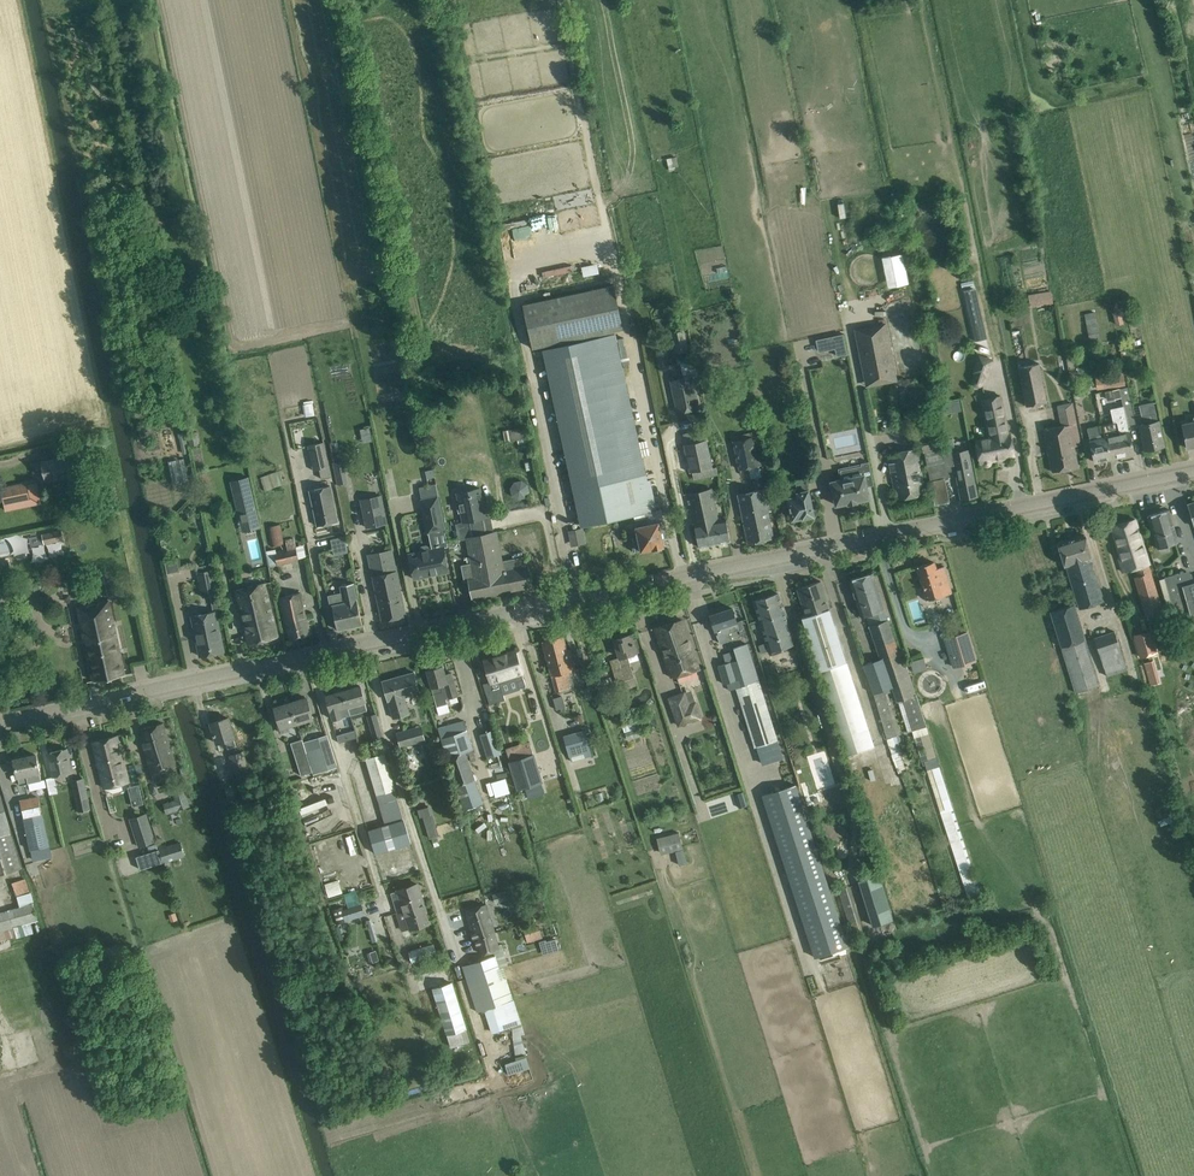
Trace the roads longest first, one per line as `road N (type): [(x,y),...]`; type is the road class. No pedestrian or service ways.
road 1 (secondary): [(0,722),(1193,471)]
road 2 (track): [(488,1068),(362,646)]
road 3 (track): [(435,1067),(313,656)]

